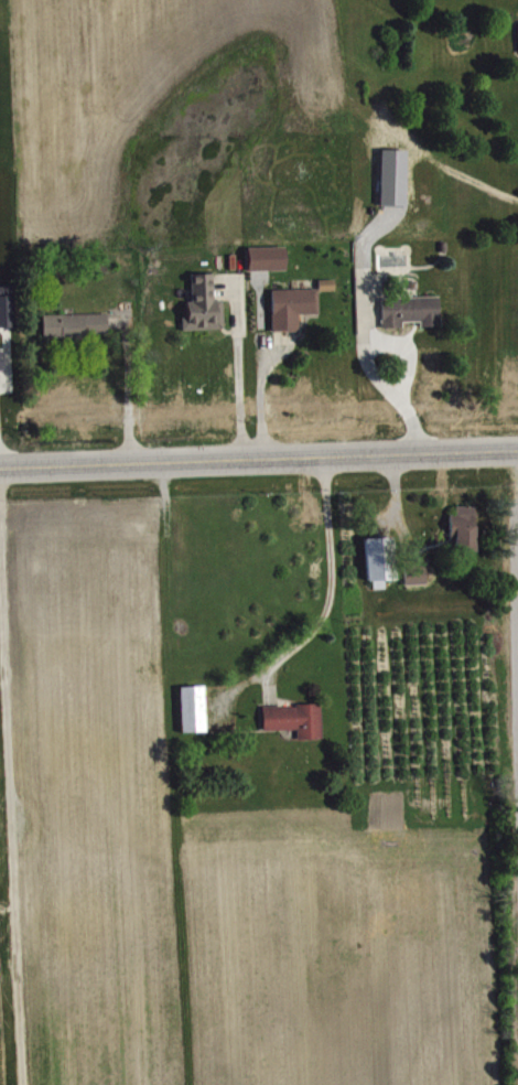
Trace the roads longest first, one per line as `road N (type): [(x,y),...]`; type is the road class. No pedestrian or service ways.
road 1 (secondary): [(0,474),(517,454)]

